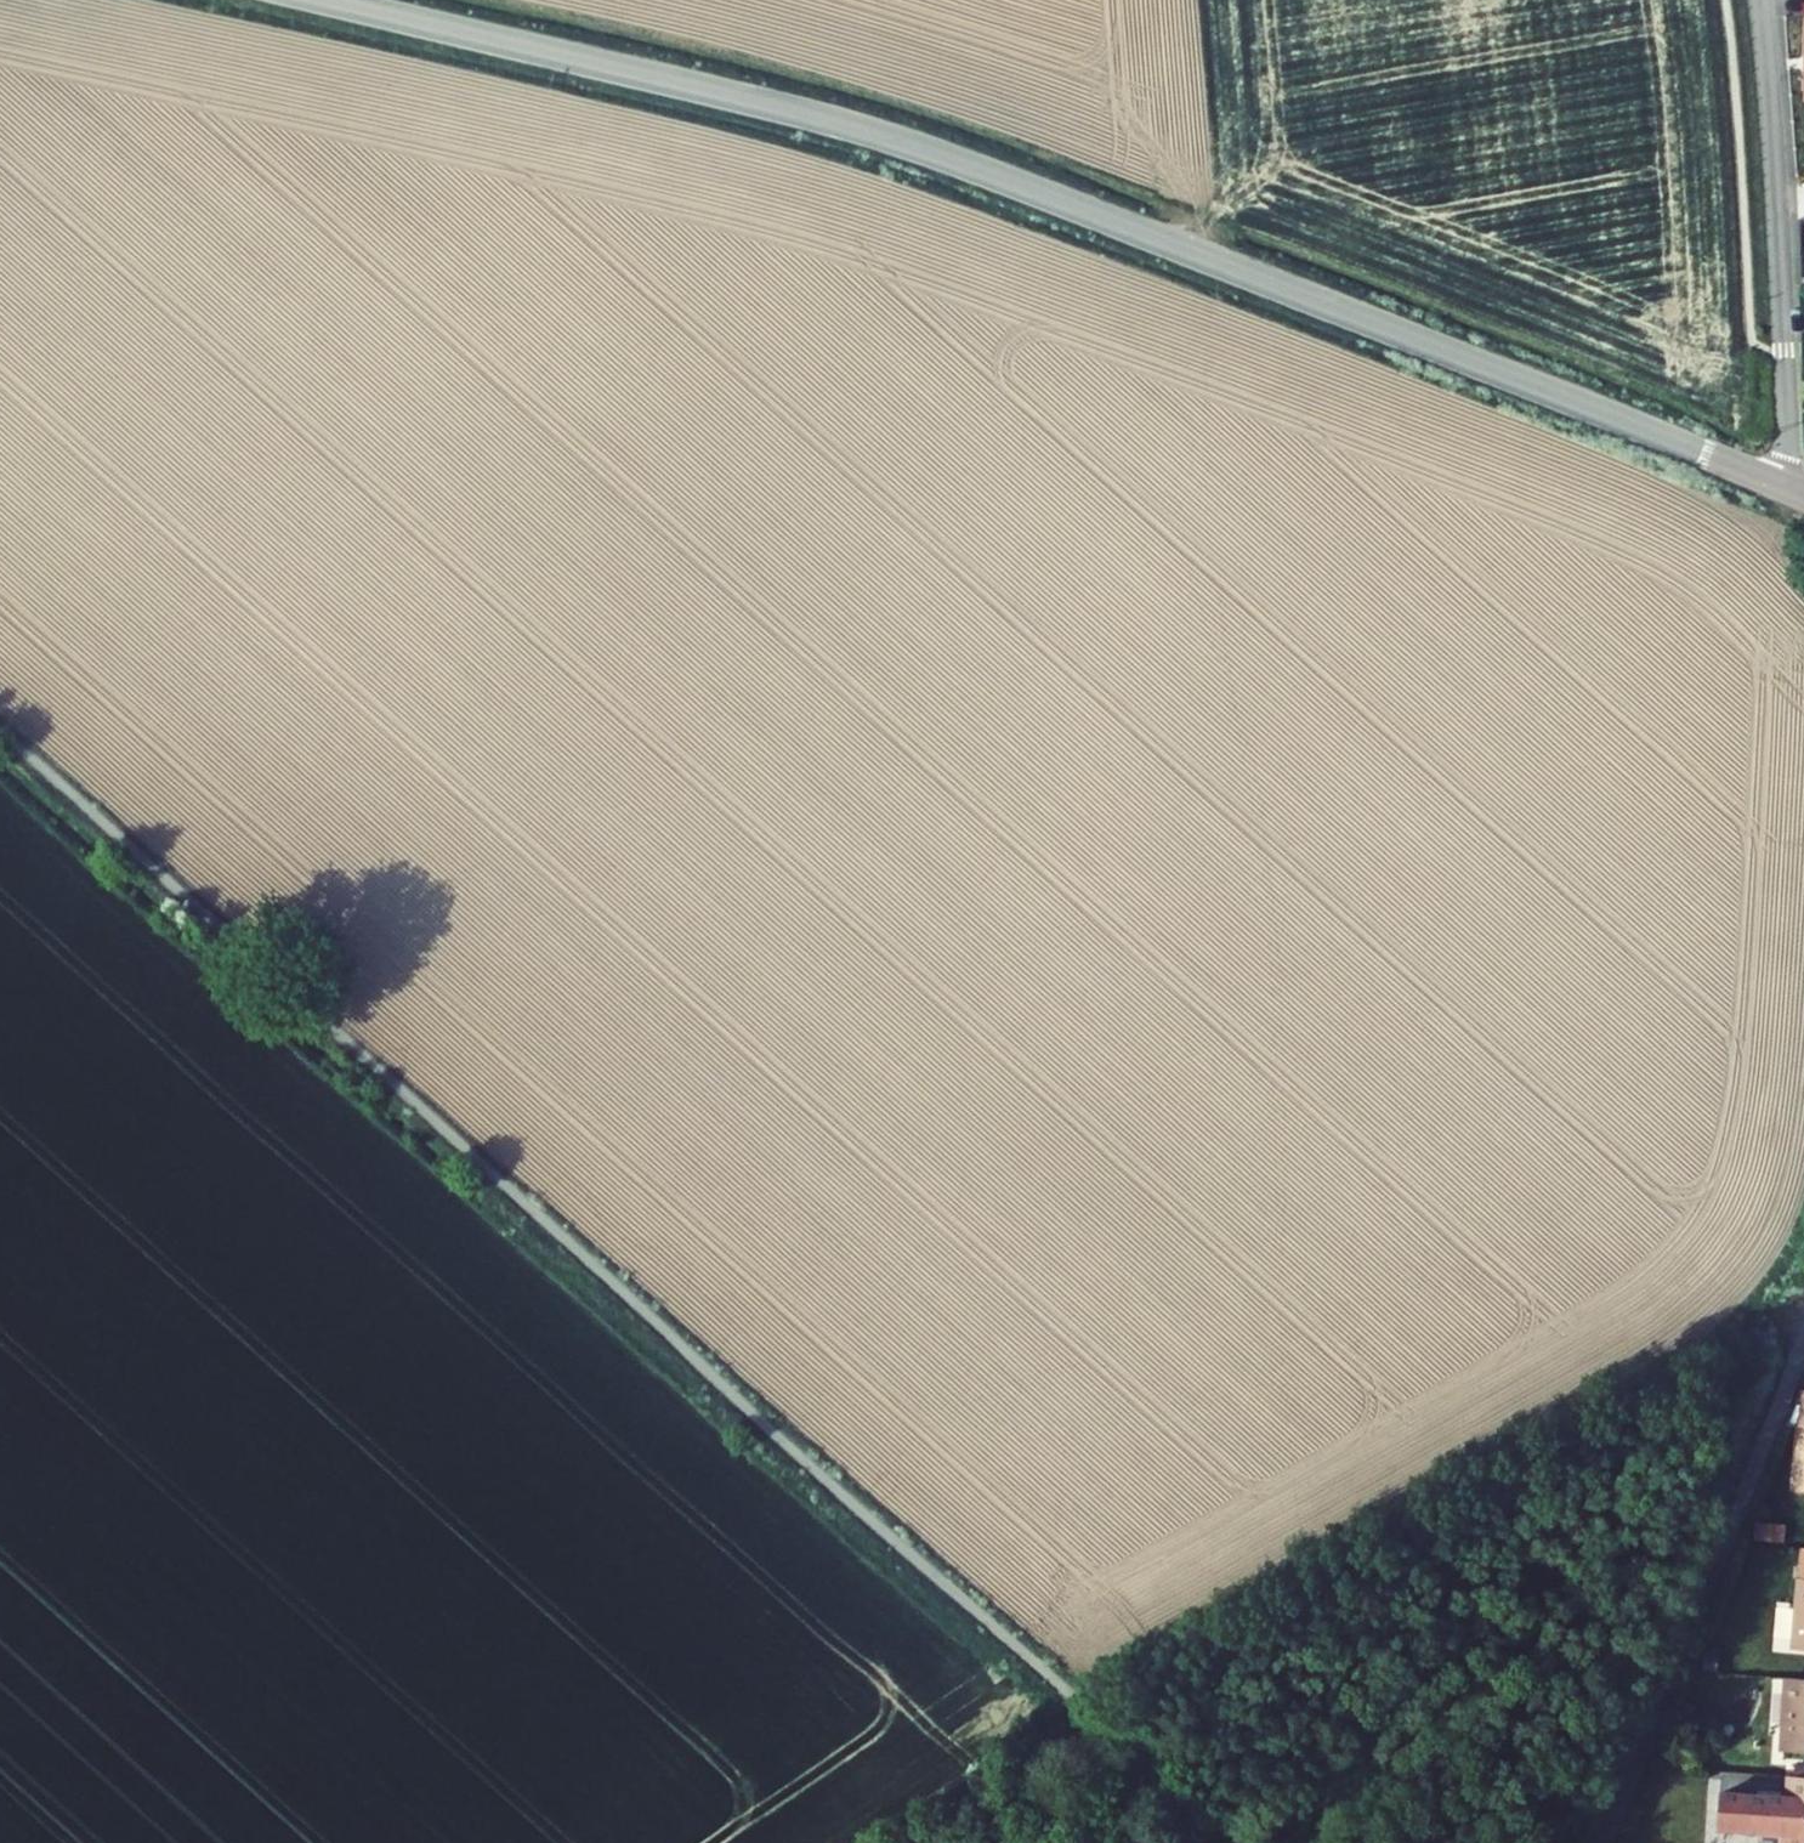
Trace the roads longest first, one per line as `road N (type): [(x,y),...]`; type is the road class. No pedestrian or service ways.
road 1 (tertiary): [(1782,486),(921,149),(322,0)]
road 2 (track): [(1803,1354),(1614,1842)]
road 3 (residential): [(1782,486),(1785,352),(1760,0)]

